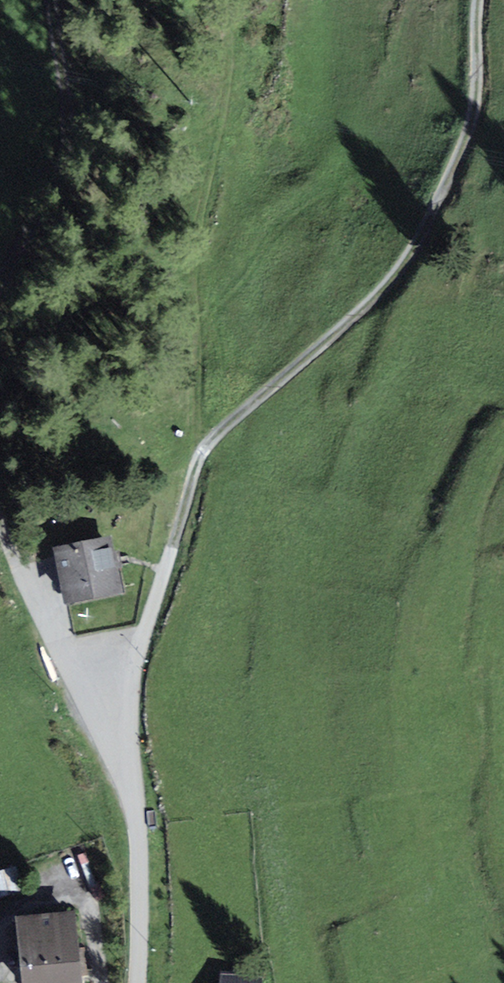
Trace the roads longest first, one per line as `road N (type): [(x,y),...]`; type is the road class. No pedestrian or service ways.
road 1 (track): [(198,457),(403,272),(469,126),(477,0)]
road 2 (residential): [(139,982),(139,841),(121,714),(172,548)]
road 3 (track): [(0,283),(64,159),(68,119),(52,0)]
road 4 (track): [(120,728),(81,683),(0,523)]

